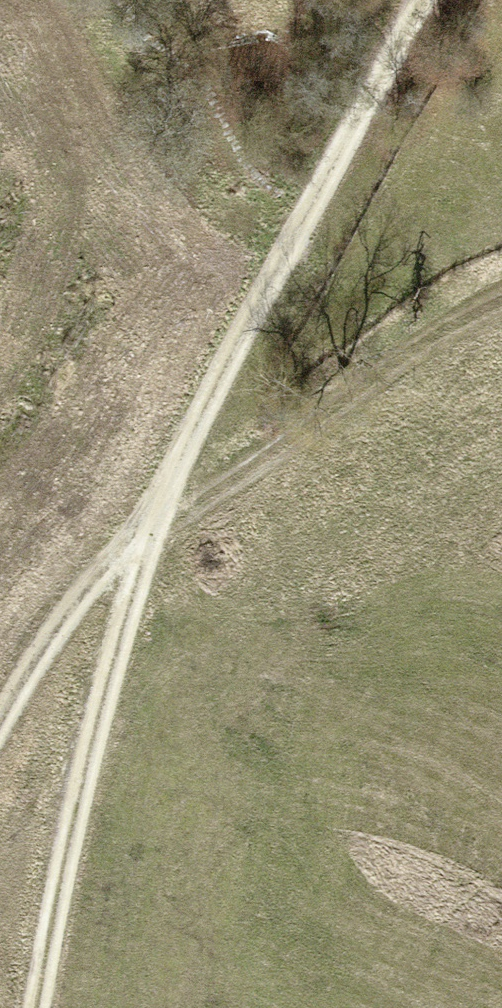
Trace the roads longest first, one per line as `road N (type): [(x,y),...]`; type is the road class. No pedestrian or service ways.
road 1 (track): [(0,719),(102,570),(152,534),(370,133),(424,0)]
road 2 (track): [(152,534),(101,694),(36,1007)]
road 3 (track): [(152,534),(416,349),(501,300)]

